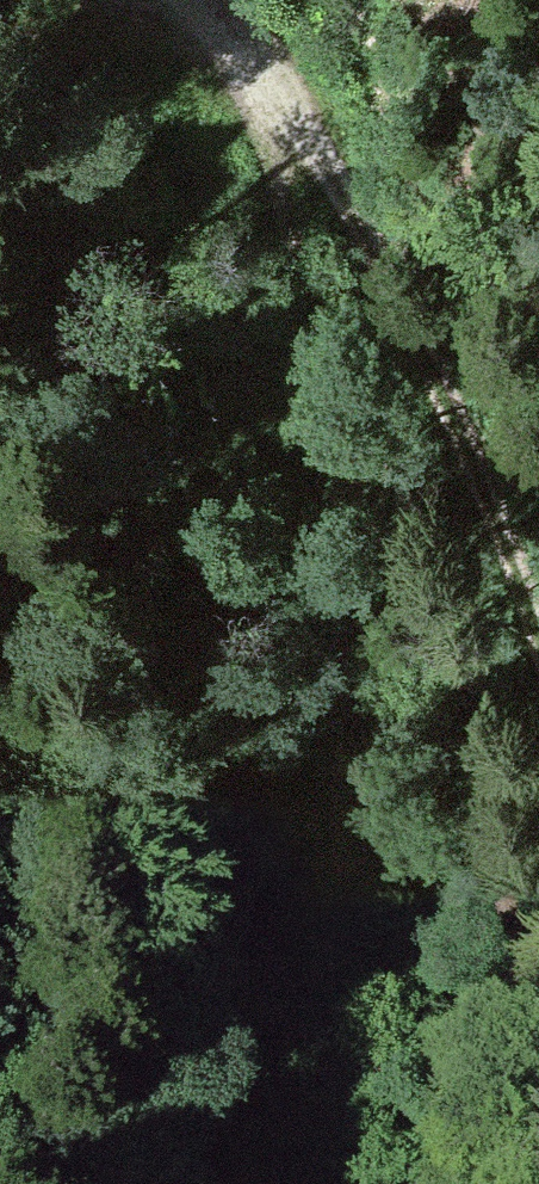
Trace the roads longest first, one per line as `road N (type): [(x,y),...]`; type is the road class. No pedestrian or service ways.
road 1 (track): [(275,83),(295,249),(465,698),(510,894),(519,1183)]
road 2 (track): [(198,0),(275,83),(510,549),(538,638)]

